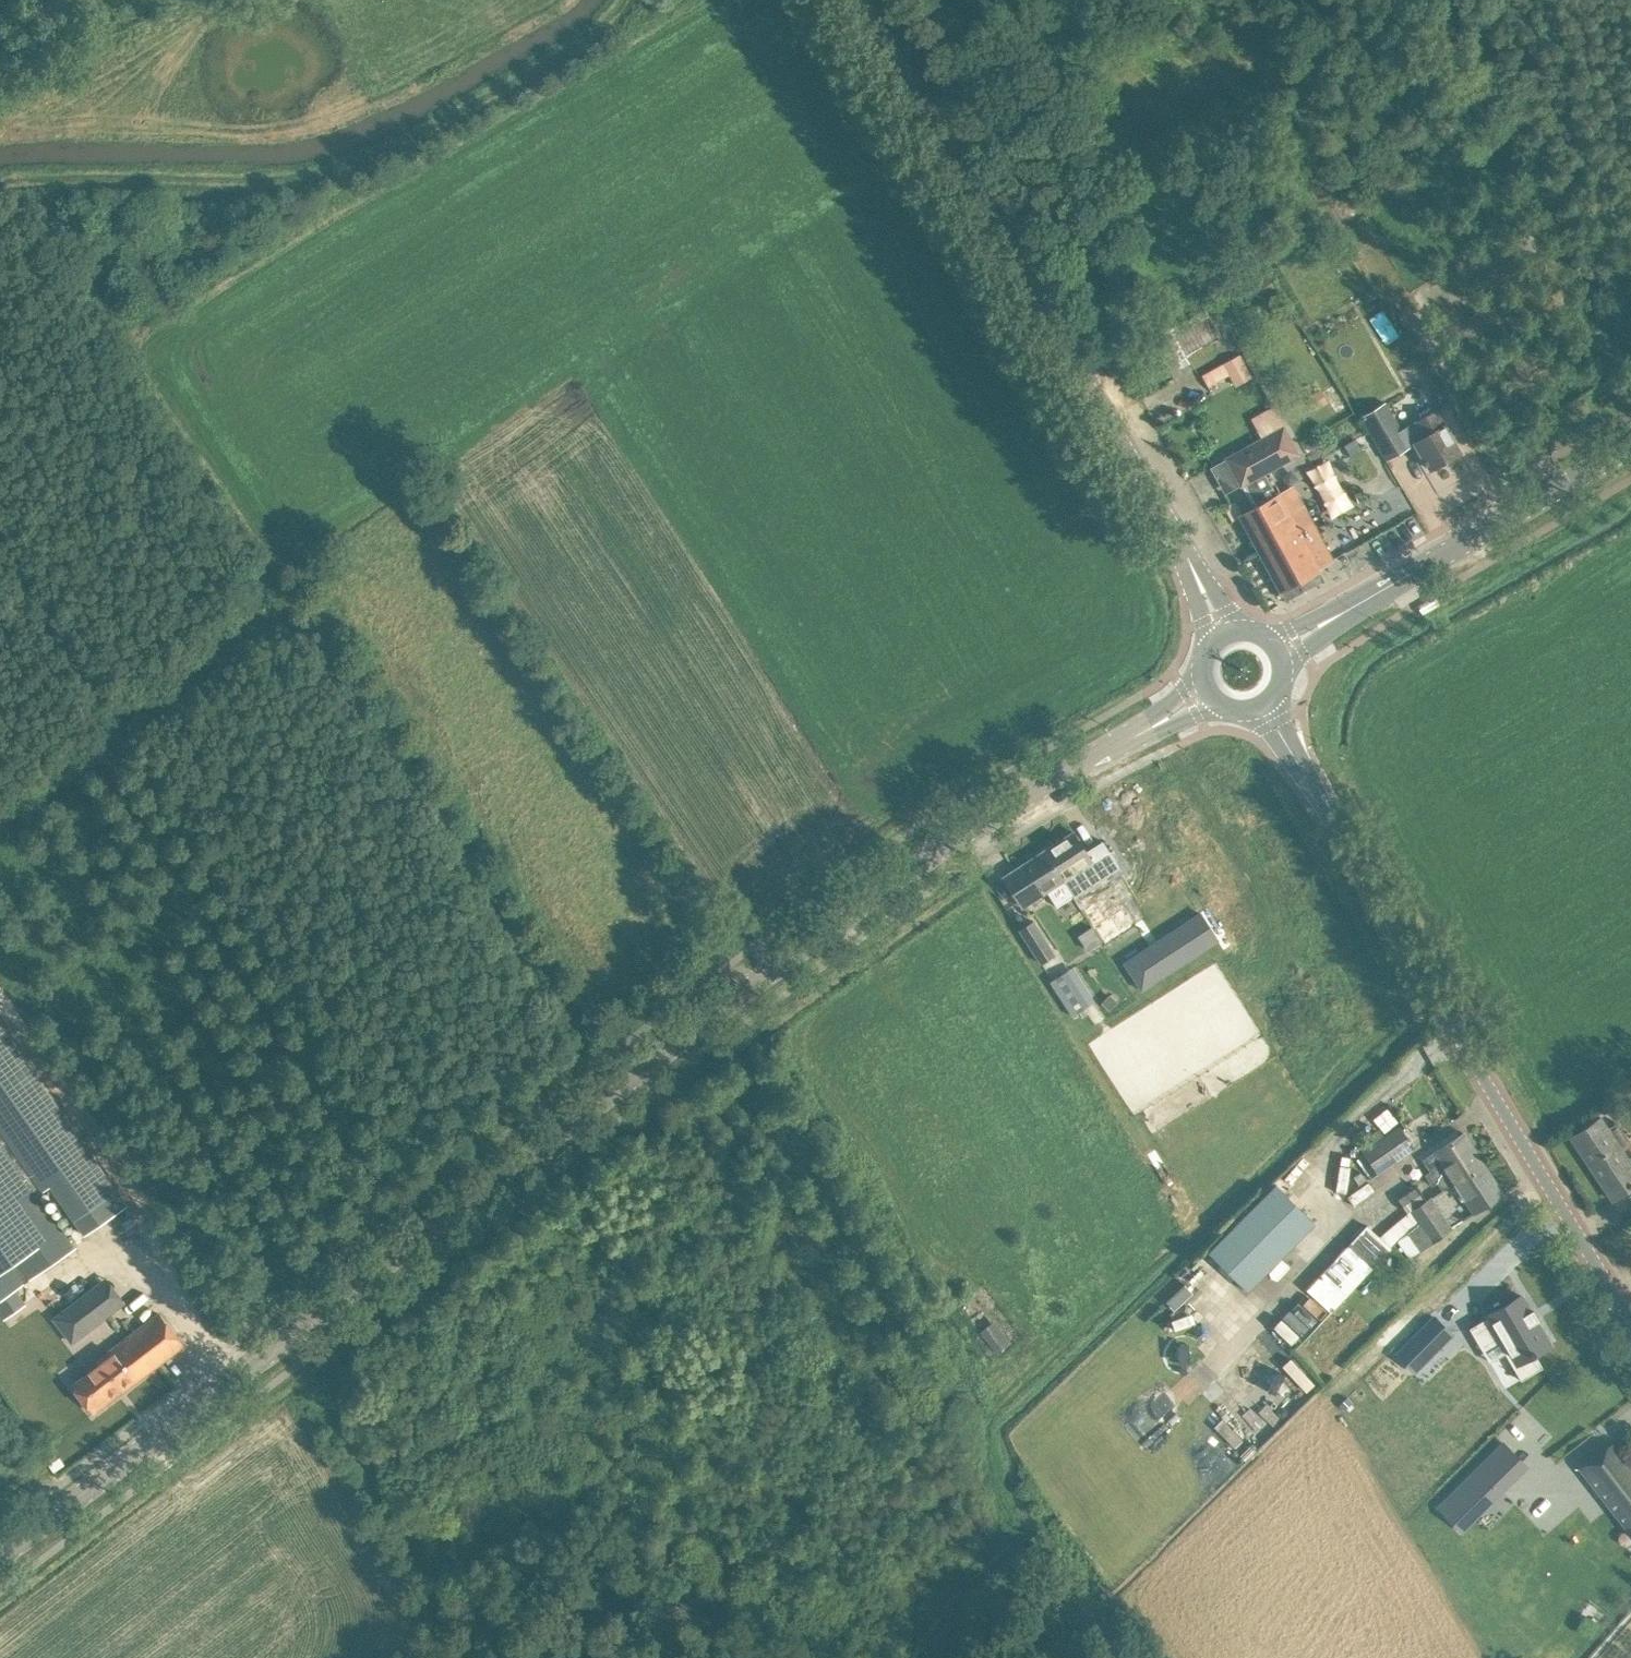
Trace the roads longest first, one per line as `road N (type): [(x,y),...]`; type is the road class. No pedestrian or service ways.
road 1 (tertiary): [(0,1557),(888,887),(1150,725)]
road 2 (track): [(609,1094),(279,616),(261,616),(134,705),(105,702),(0,538)]
road 3 (unclassified): [(1630,1318),(1265,703)]
road 4 (track): [(628,0),(599,32),(347,166),(294,176),(0,184)]
road 5 (unclassified): [(1195,570),(858,0)]
road 6 (tertiary): [(1344,612),(1630,447)]

